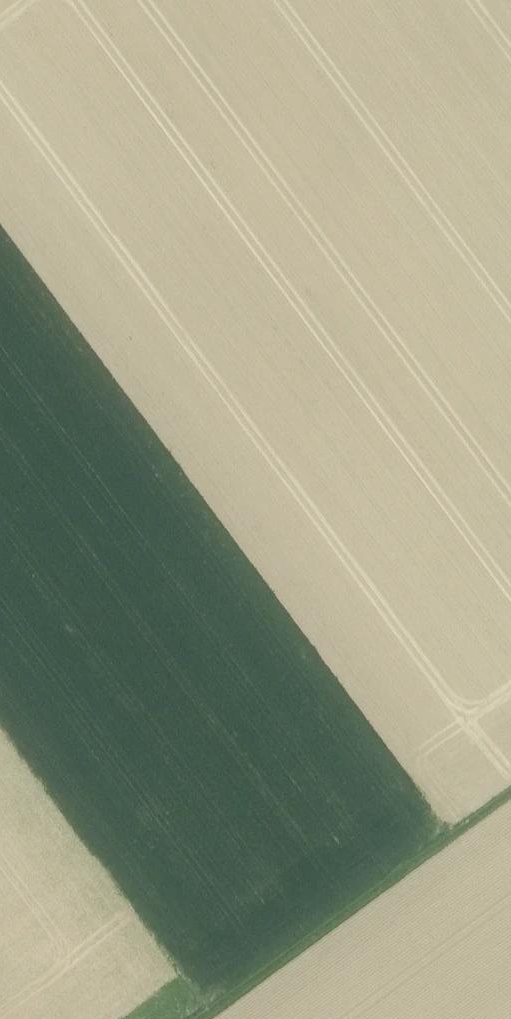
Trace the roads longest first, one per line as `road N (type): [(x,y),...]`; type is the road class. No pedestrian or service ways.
road 1 (track): [(206,1018),(510,796)]

